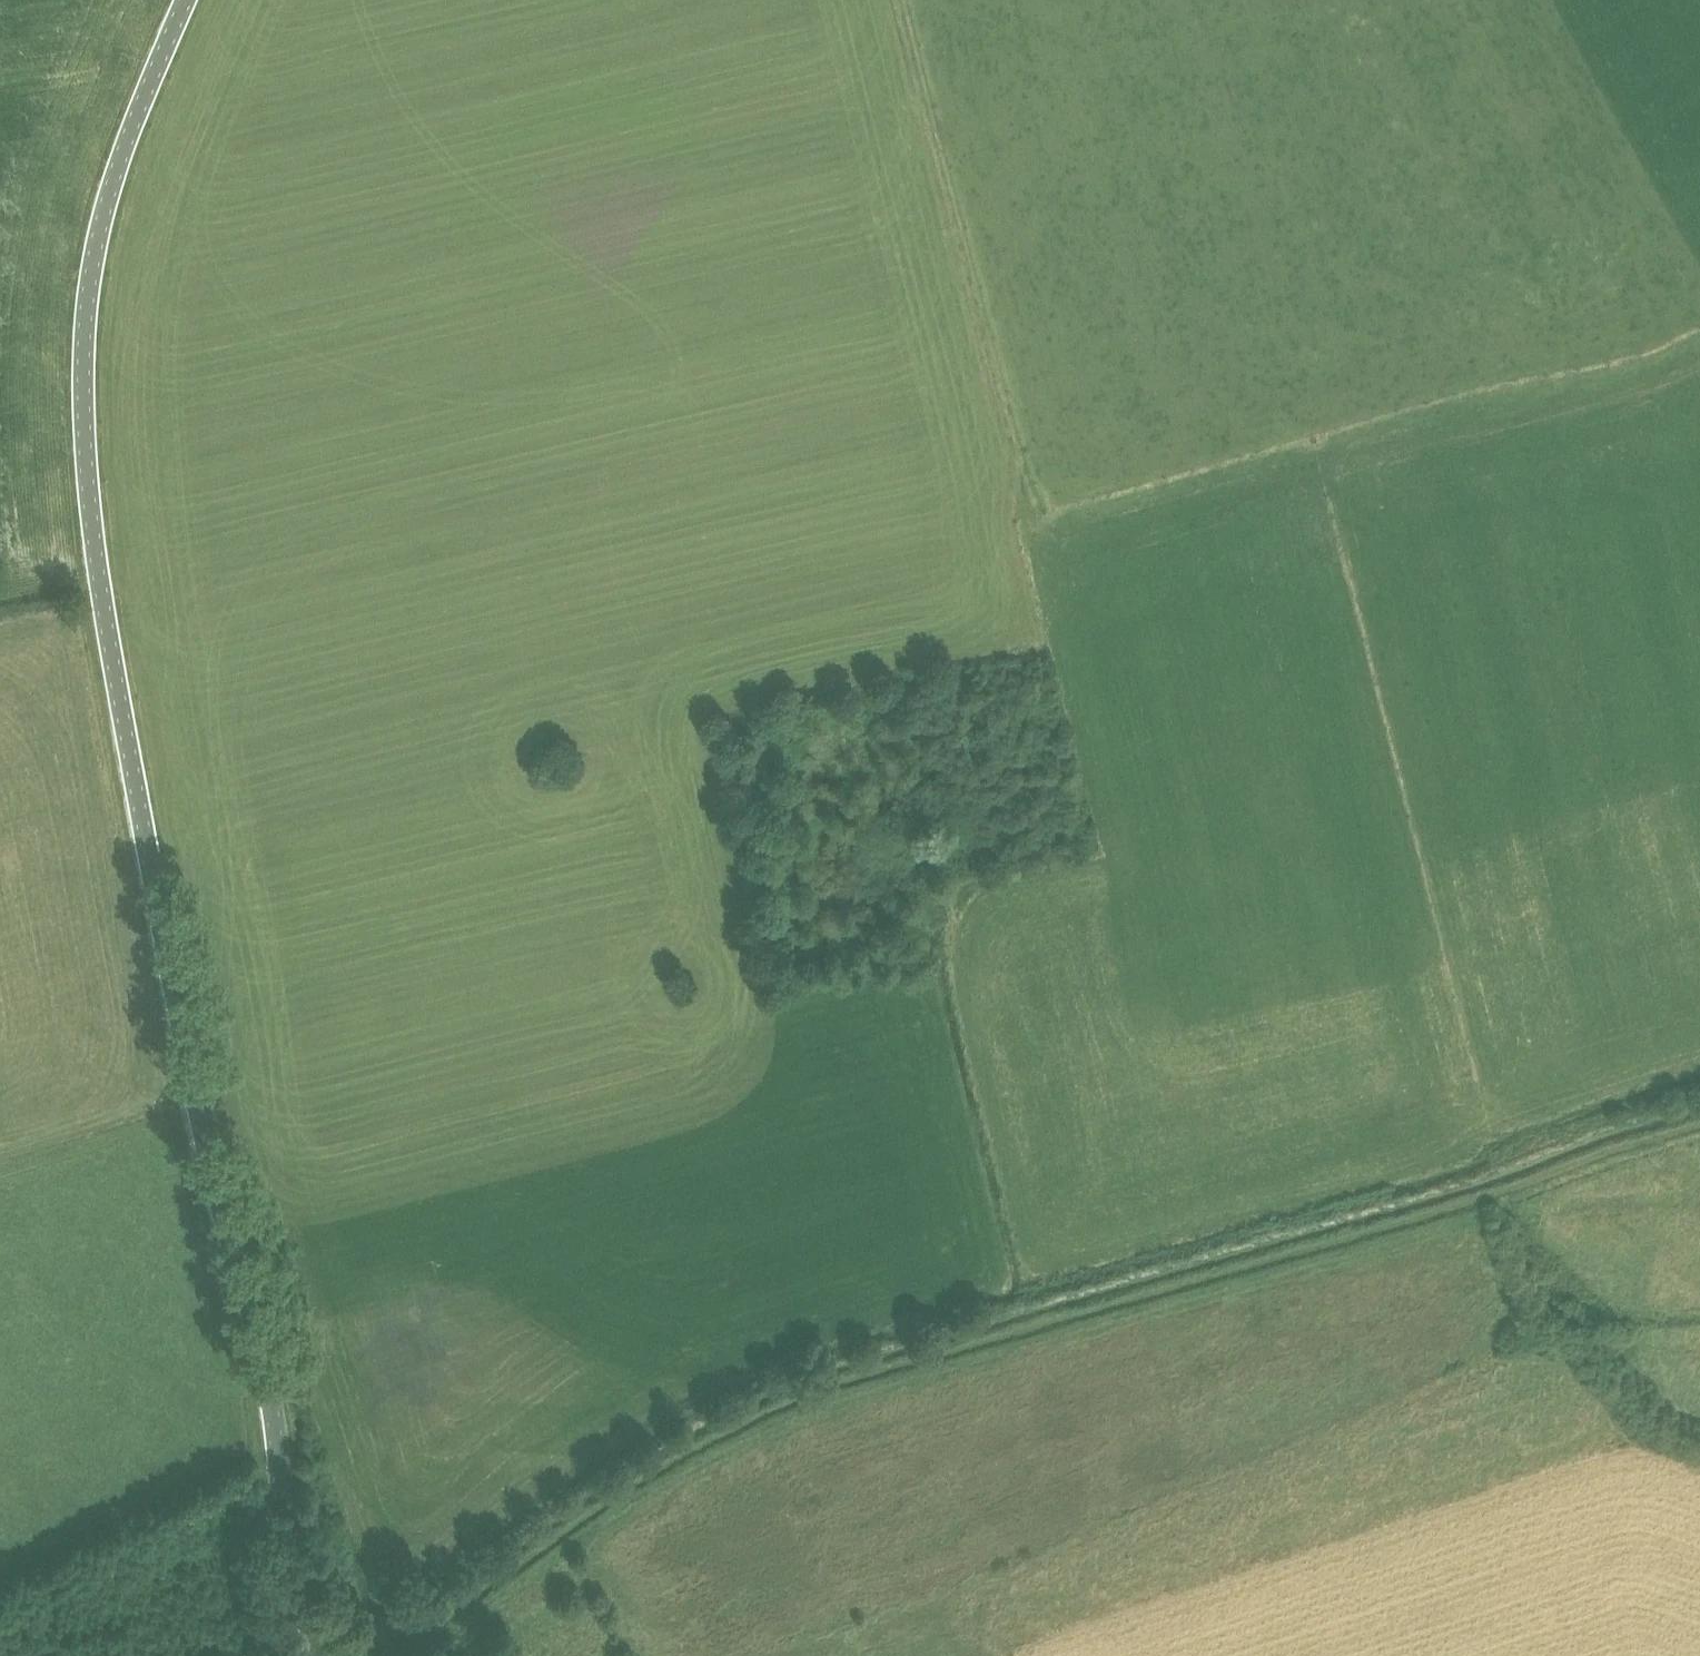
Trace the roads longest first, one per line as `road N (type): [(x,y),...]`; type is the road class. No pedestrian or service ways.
road 1 (tertiary): [(294,1655),(268,1418),(148,886),(88,537),(76,392),(95,215),(182,0)]
road 2 (track): [(1699,1131),(908,1358),(746,1420),(374,1655)]
road 3 (track): [(1033,530),(901,0)]

